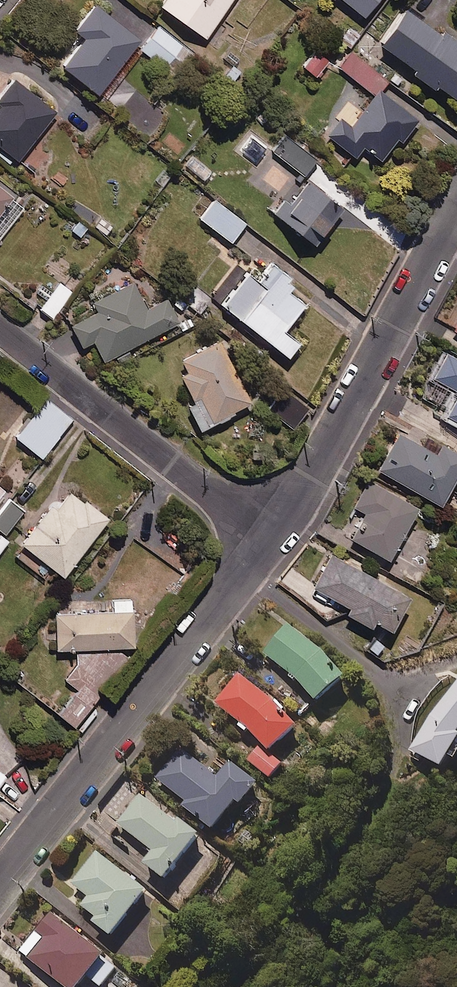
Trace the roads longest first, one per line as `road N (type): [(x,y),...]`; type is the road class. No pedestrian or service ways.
road 1 (residential): [(268,538),(0,883)]
road 2 (residential): [(456,208),(308,480),(268,538)]
road 3 (residential): [(0,330),(268,538)]

